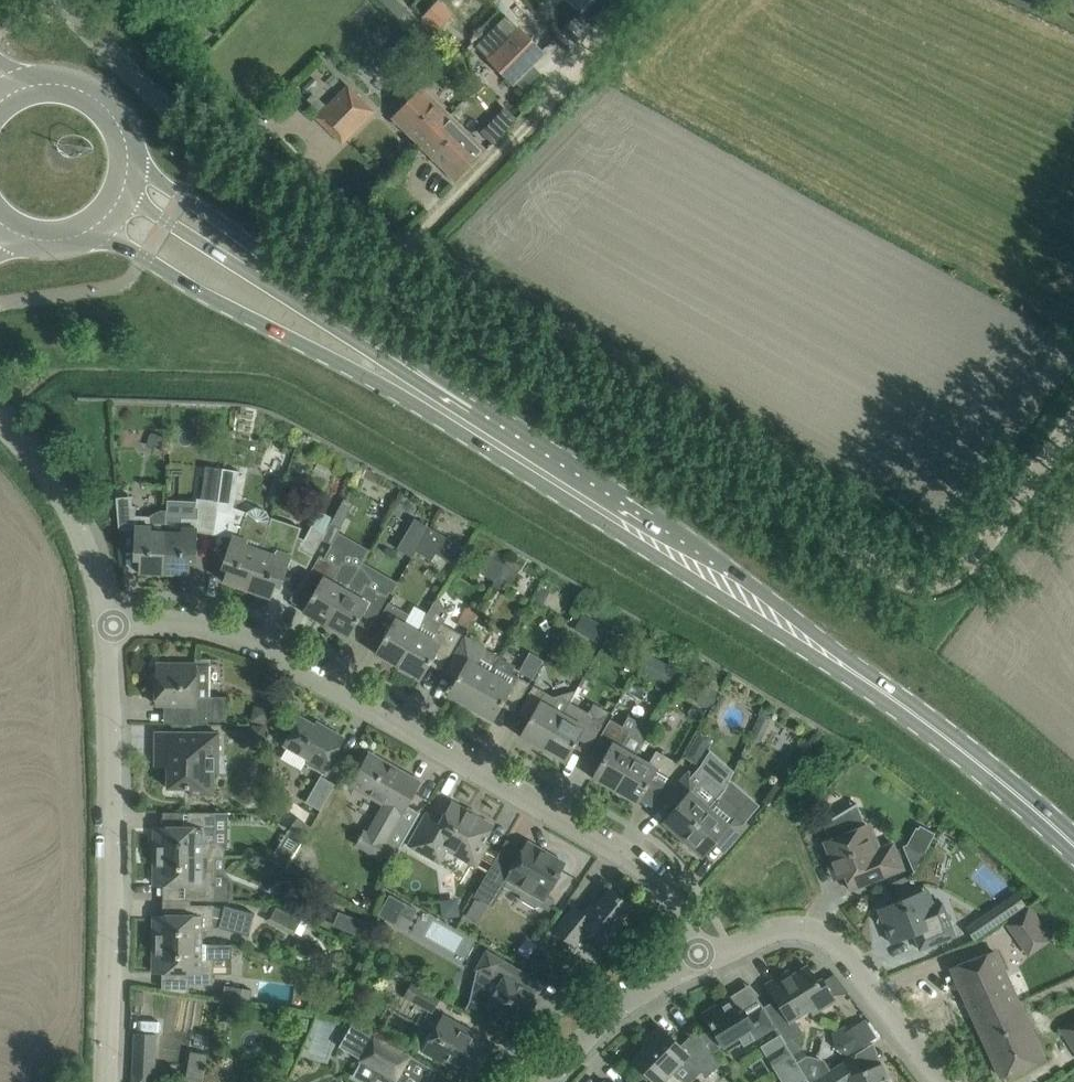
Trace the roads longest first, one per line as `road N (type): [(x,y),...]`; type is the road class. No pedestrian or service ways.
road 1 (unclassified): [(973,559),(944,582),(904,581),(375,276),(207,149),(58,0)]
road 2 (secondary): [(1073,847),(977,762),(846,666),(425,397)]
road 3 (residential): [(704,959),(640,861),(271,647),(219,627),(106,625)]
road 4 (unclassified): [(109,1081),(106,625)]
road 5 (track): [(650,0),(375,276)]
road 6 (secondary): [(425,397),(397,345),(130,158)]
road 7 (secondary): [(86,232),(366,380),(425,397)]
road 8 (secondary): [(425,397),(387,358),(125,189)]
road 9 (residential): [(946,1081),(830,937),(784,928),(704,959)]
road 10 (unclassified): [(106,625),(68,506),(0,422)]
road 11 (residential): [(540,1081),(632,999),(704,959)]
road 12 (unclassified): [(973,559),(1073,415)]
road 13 (secondary): [(130,158),(118,118),(99,98),(60,82),(33,84)]

